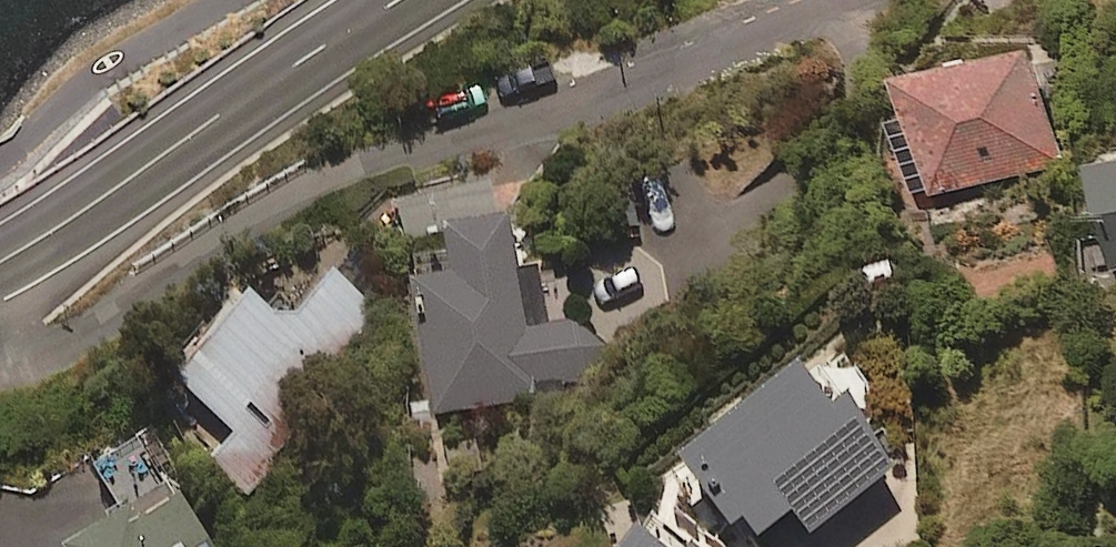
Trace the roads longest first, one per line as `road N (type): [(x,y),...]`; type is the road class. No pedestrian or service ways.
road 1 (residential): [(0,349),(35,367),(326,193),(525,143),(872,0)]
road 2 (secondary): [(398,0),(0,263)]

